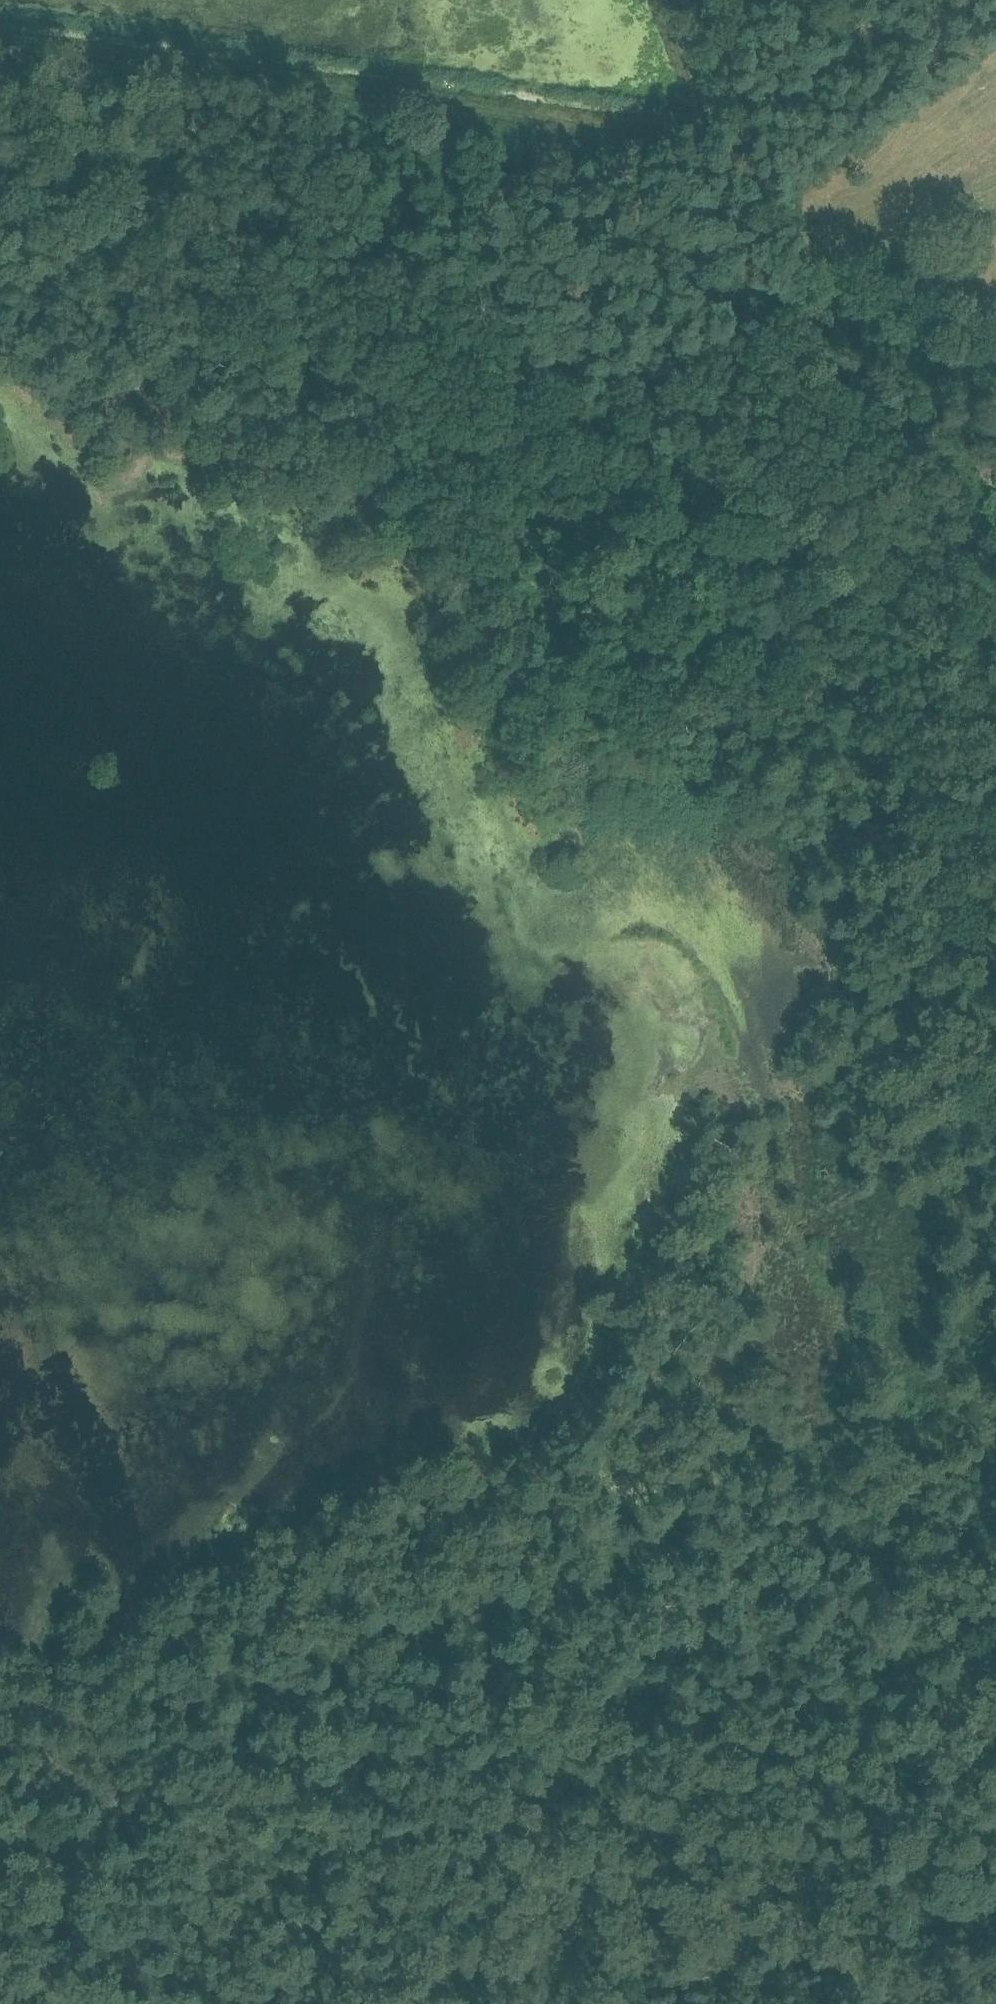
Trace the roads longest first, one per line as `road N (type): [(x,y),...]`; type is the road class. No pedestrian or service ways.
road 1 (track): [(810,358),(873,547)]

